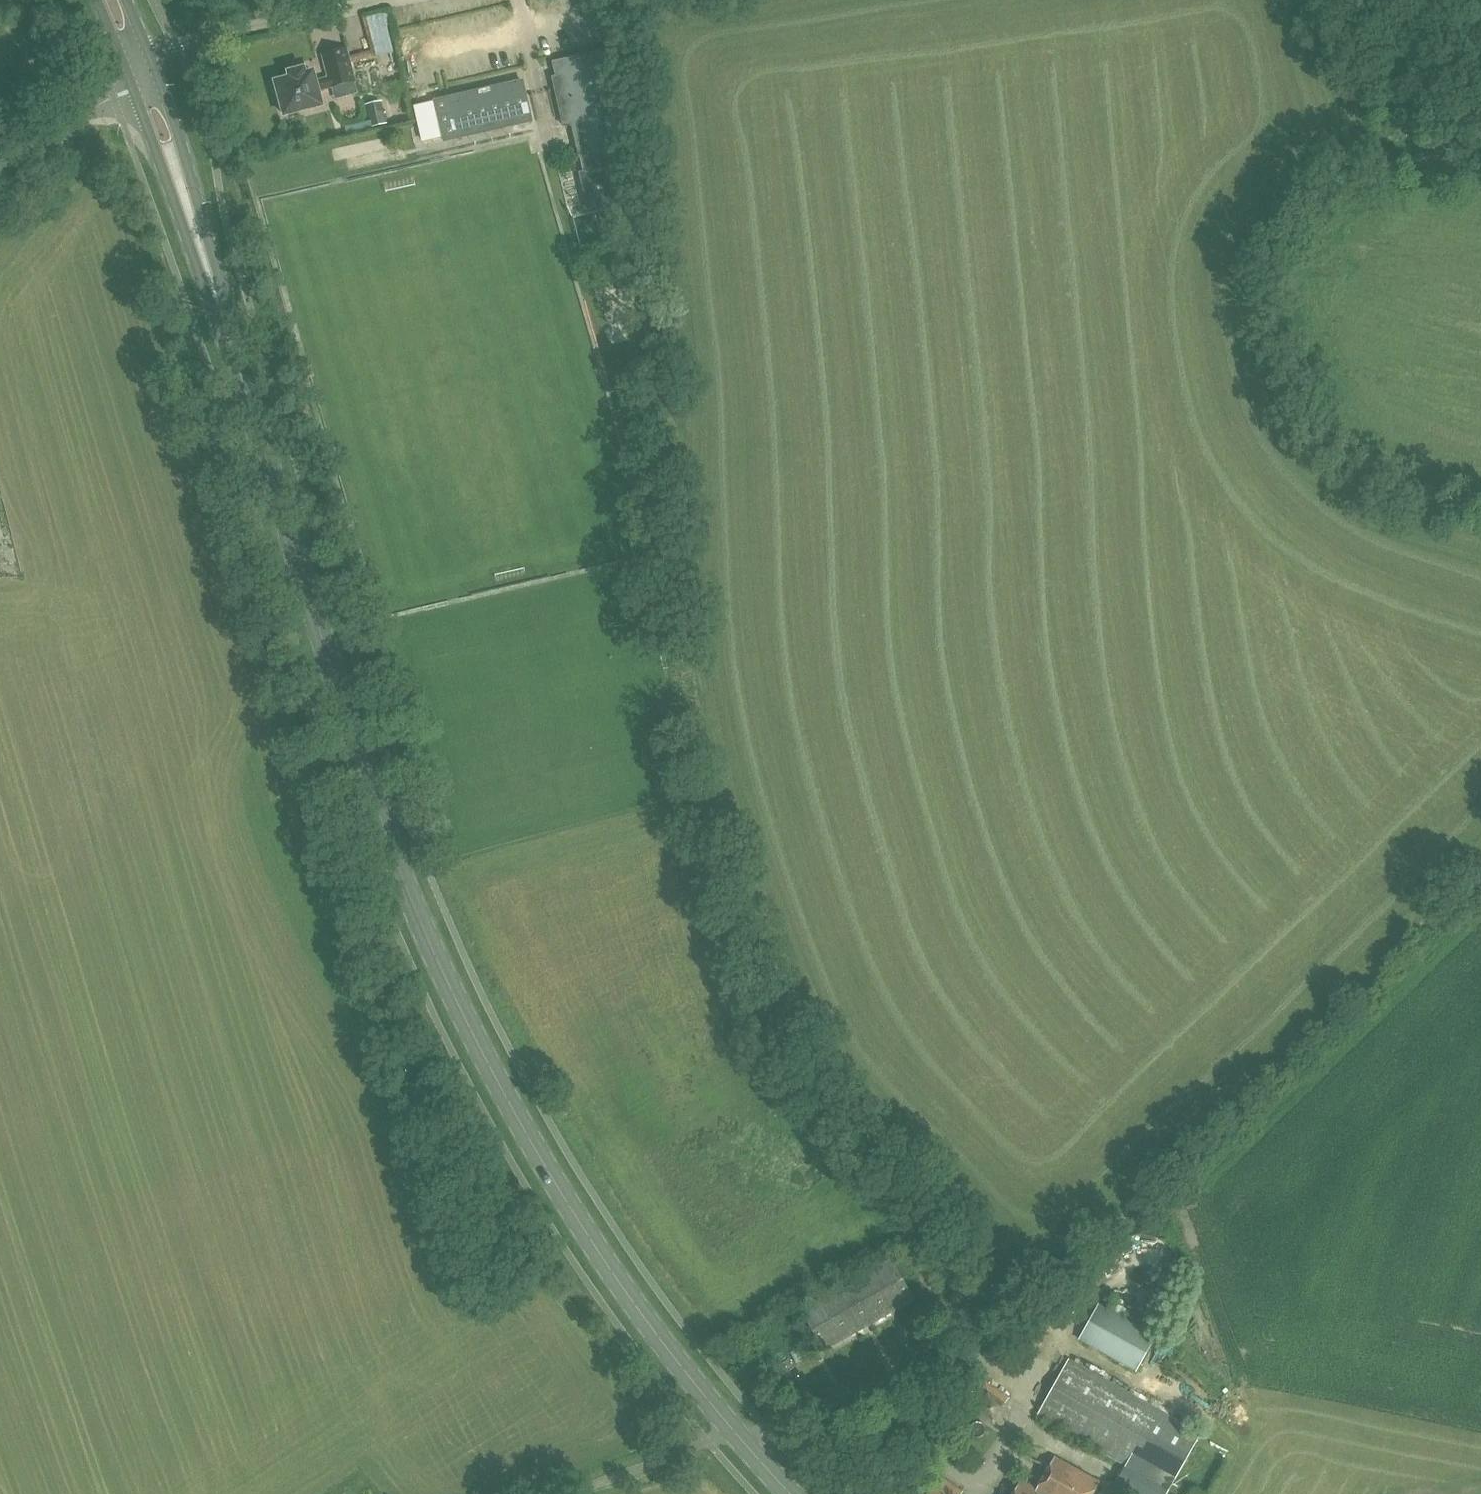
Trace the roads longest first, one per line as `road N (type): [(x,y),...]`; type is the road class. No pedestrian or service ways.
road 1 (secondary): [(738,1439),(577,1223),(425,932),(142,65)]
road 2 (unclassified): [(142,65),(188,41),(376,0)]
road 3 (unclassified): [(0,212),(70,128),(142,65)]
road 4 (residential): [(566,1493),(738,1439)]

